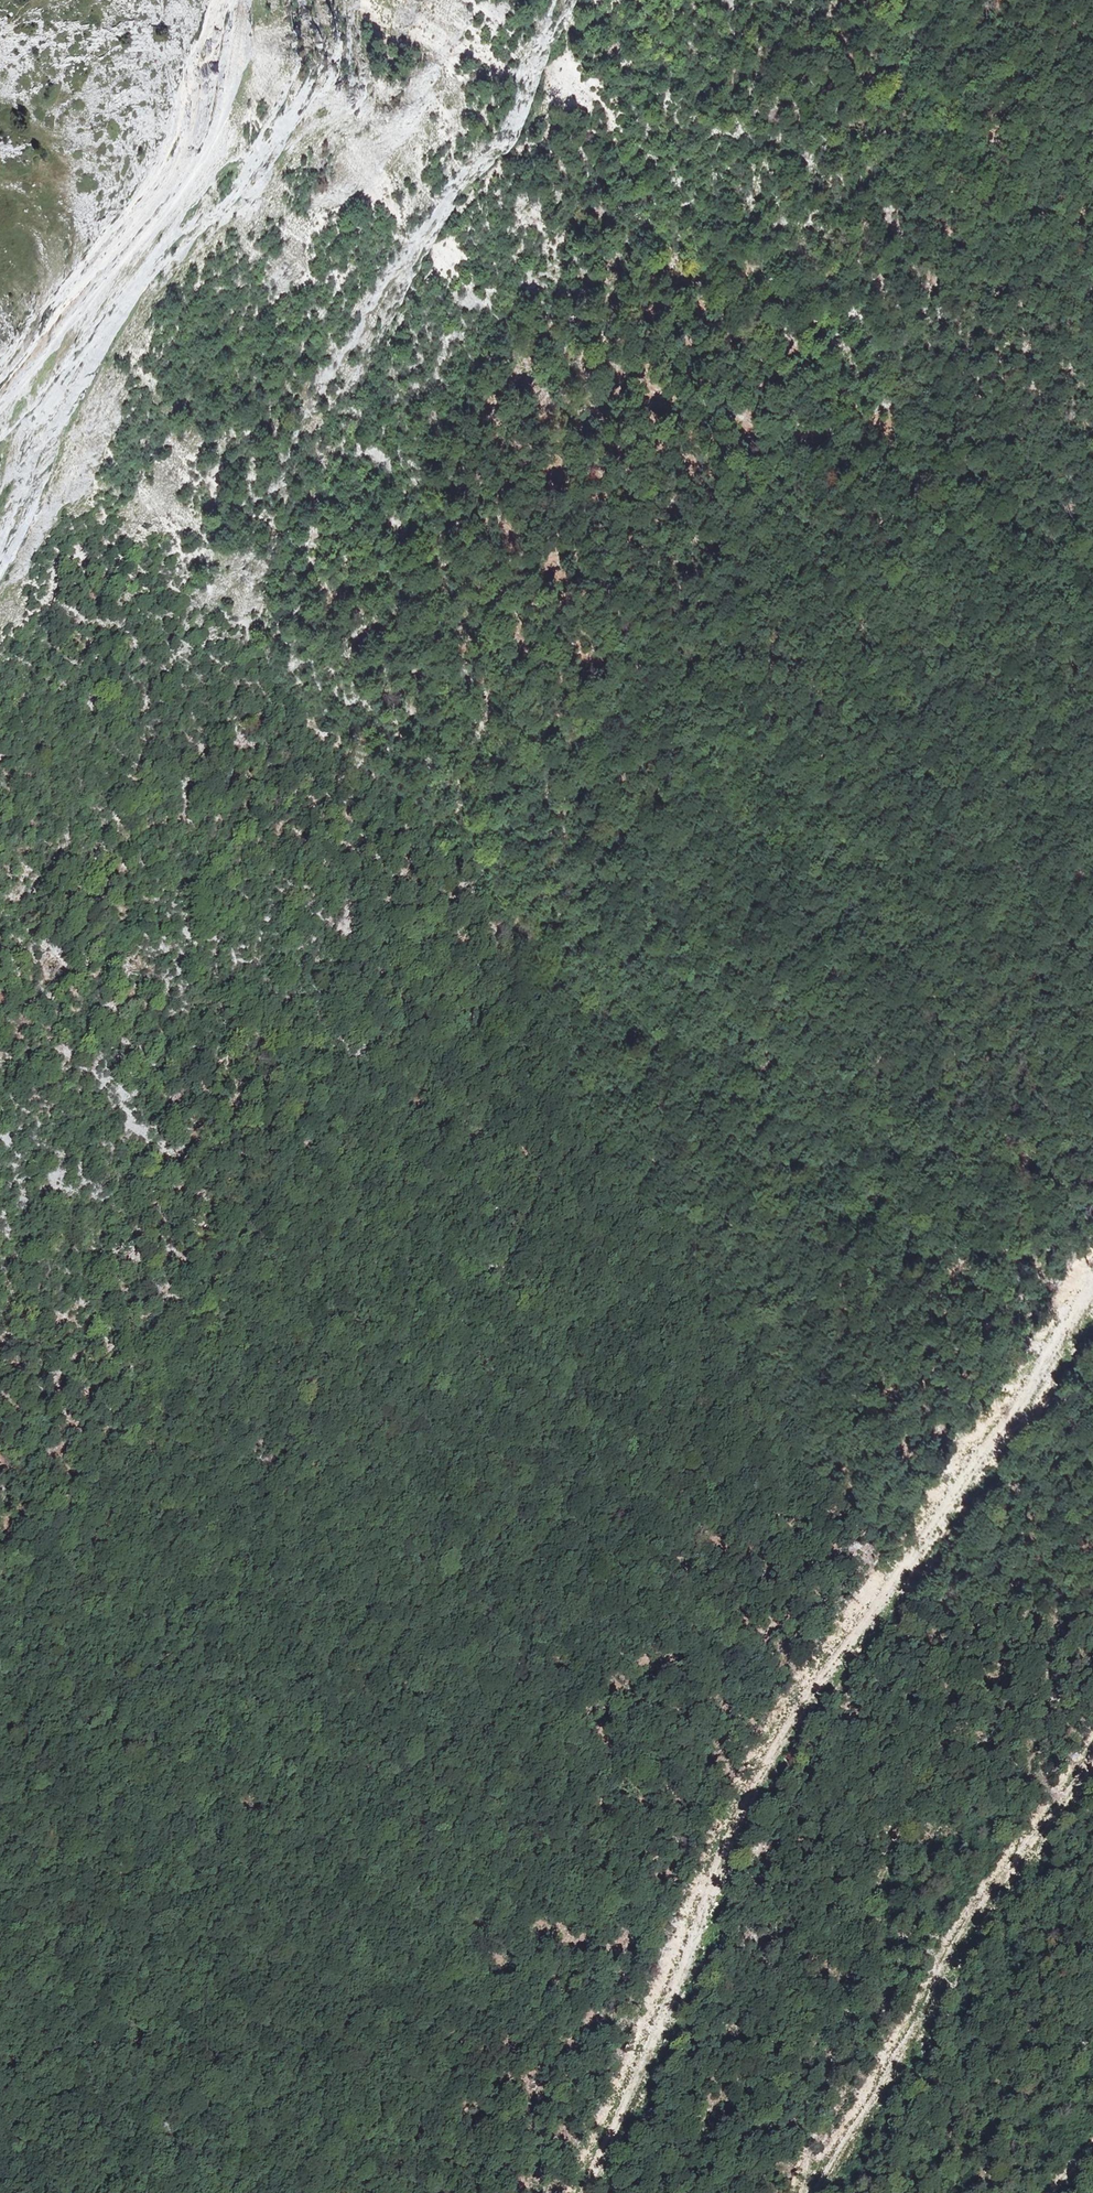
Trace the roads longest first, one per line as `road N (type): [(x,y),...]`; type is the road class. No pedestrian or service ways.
road 1 (track): [(596,2192),(772,1752),(1092,1296)]
road 2 (track): [(810,2192),(1092,1753)]

